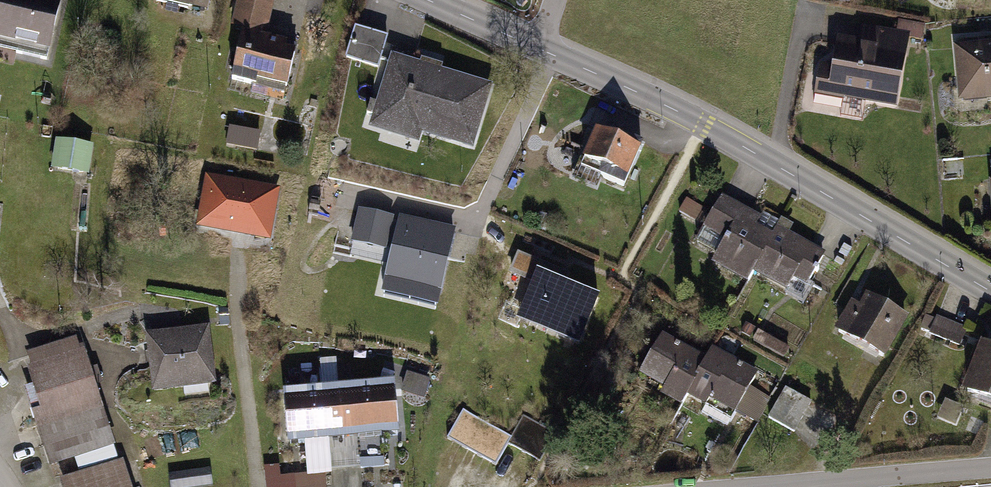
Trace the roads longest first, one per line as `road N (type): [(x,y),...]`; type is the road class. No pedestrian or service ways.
road 1 (secondary): [(540,49),(704,124),(990,290)]
road 2 (secondary): [(429,0),(540,49)]

